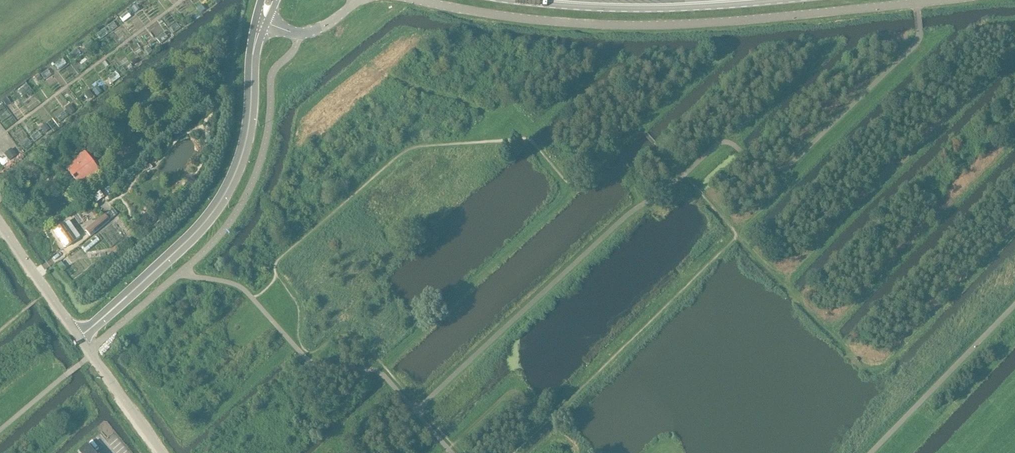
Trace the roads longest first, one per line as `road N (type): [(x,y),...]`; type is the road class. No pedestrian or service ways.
road 1 (unclassified): [(949,0),(628,26),(416,0)]
road 2 (unclassified): [(262,22),(247,137),(226,193),(195,233),(80,337)]
road 3 (primary): [(539,0),(740,0)]
road 4 (unclassified): [(80,337),(0,222)]
road 5 (unclassified): [(160,452),(80,337)]

